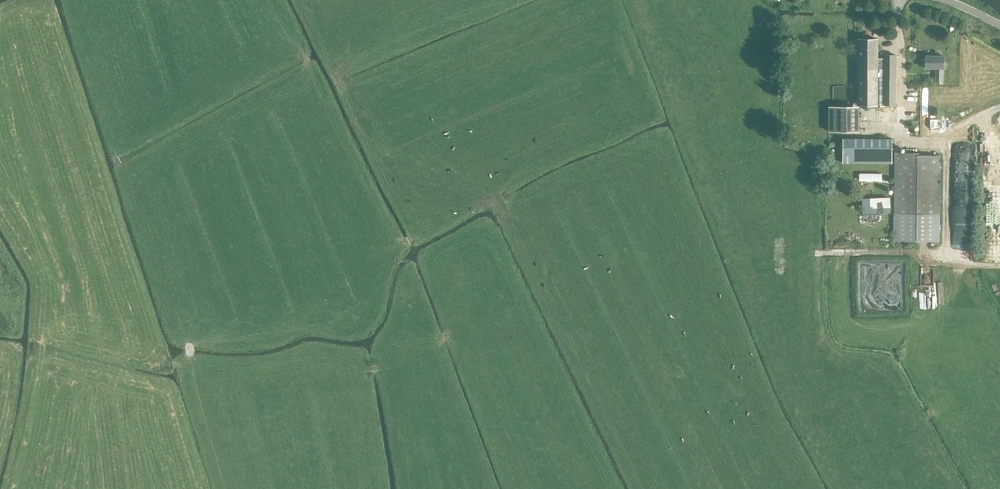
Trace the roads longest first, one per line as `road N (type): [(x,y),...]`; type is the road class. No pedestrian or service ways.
road 1 (track): [(493,197),(637,488)]
road 2 (track): [(999,105),(945,139),(945,263),(917,253),(818,253)]
road 3 (track): [(493,197),(350,105),(300,0)]
road 4 (track): [(945,139),(901,136),(899,0)]

